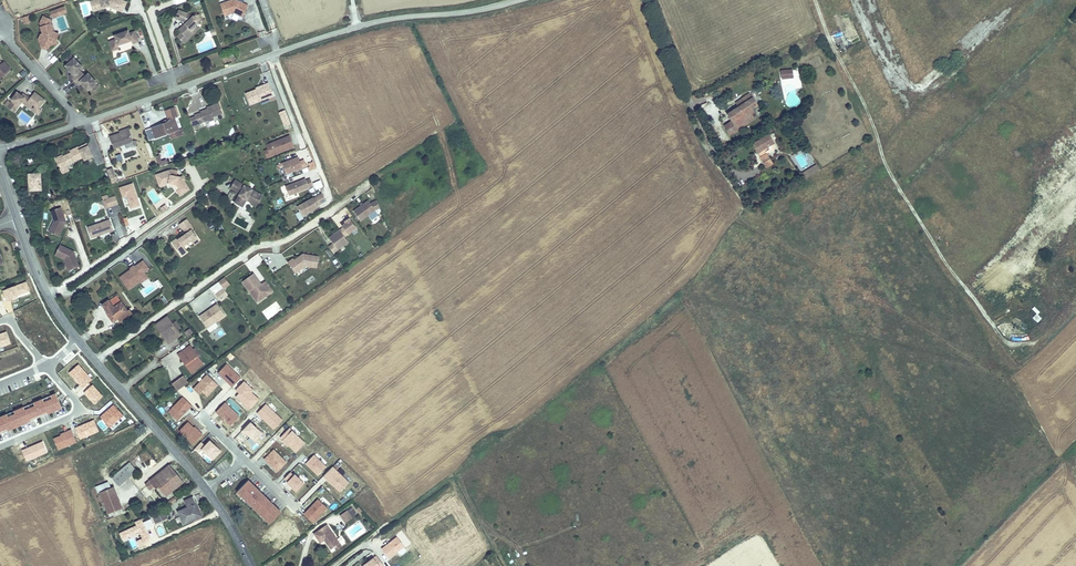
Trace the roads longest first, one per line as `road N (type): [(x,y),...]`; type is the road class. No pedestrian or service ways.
road 1 (track): [(737,206),(682,294),(334,565)]
road 2 (track): [(815,0),(891,175),(1006,344),(1045,338),(1075,306)]
road 3 (residential): [(79,124),(355,27),(519,0)]
road 4 (tertiary): [(207,490),(78,340)]
road 5 (residential): [(0,447),(78,410),(46,366)]
road 6 (tertiary): [(78,340),(38,277),(17,219)]
road 7 (residential): [(79,124),(3,26)]

